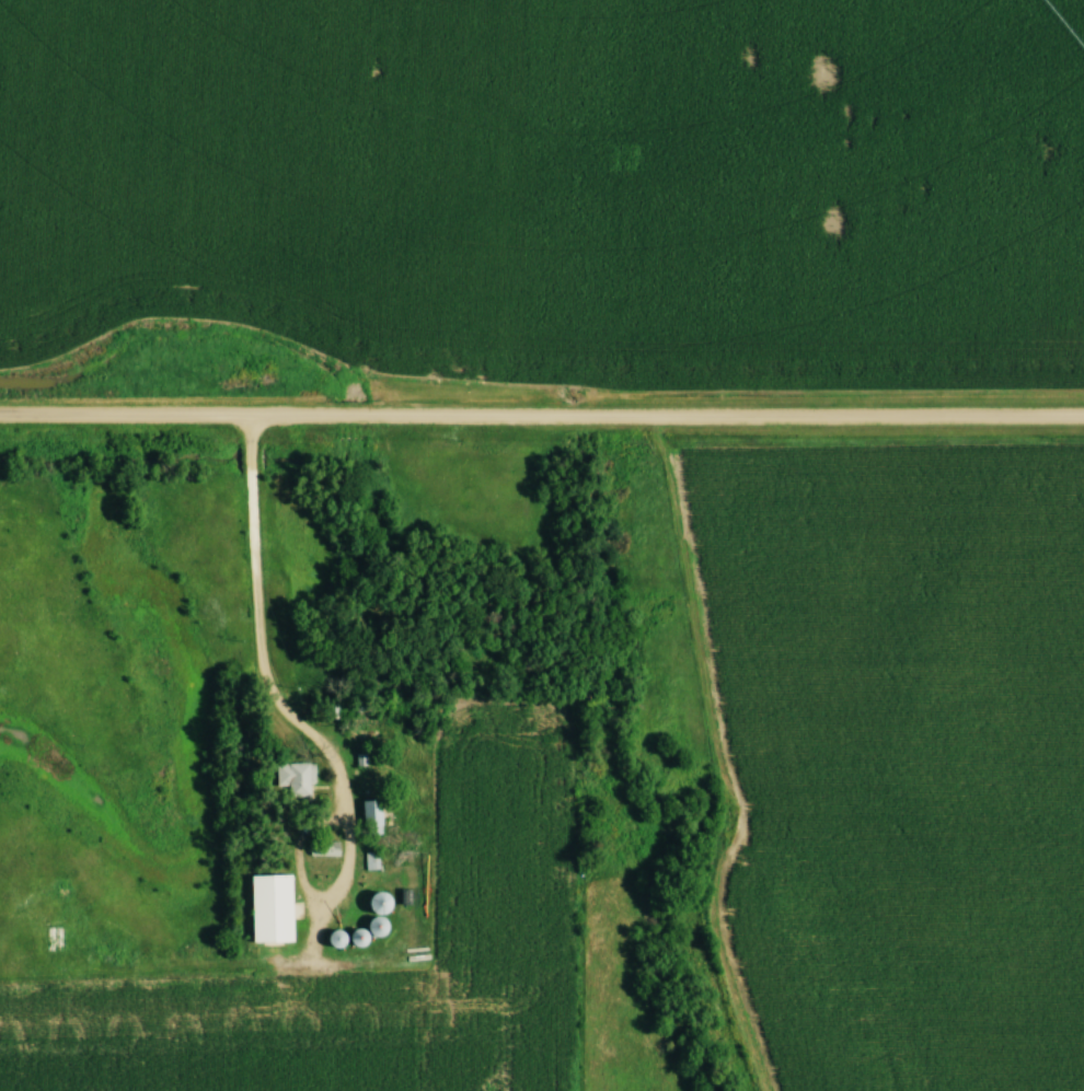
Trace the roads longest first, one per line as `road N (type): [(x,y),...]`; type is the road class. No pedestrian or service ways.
road 1 (residential): [(0,421),(1083,420)]
road 2 (track): [(237,421),(256,674),(288,722),(337,761),(349,836)]

